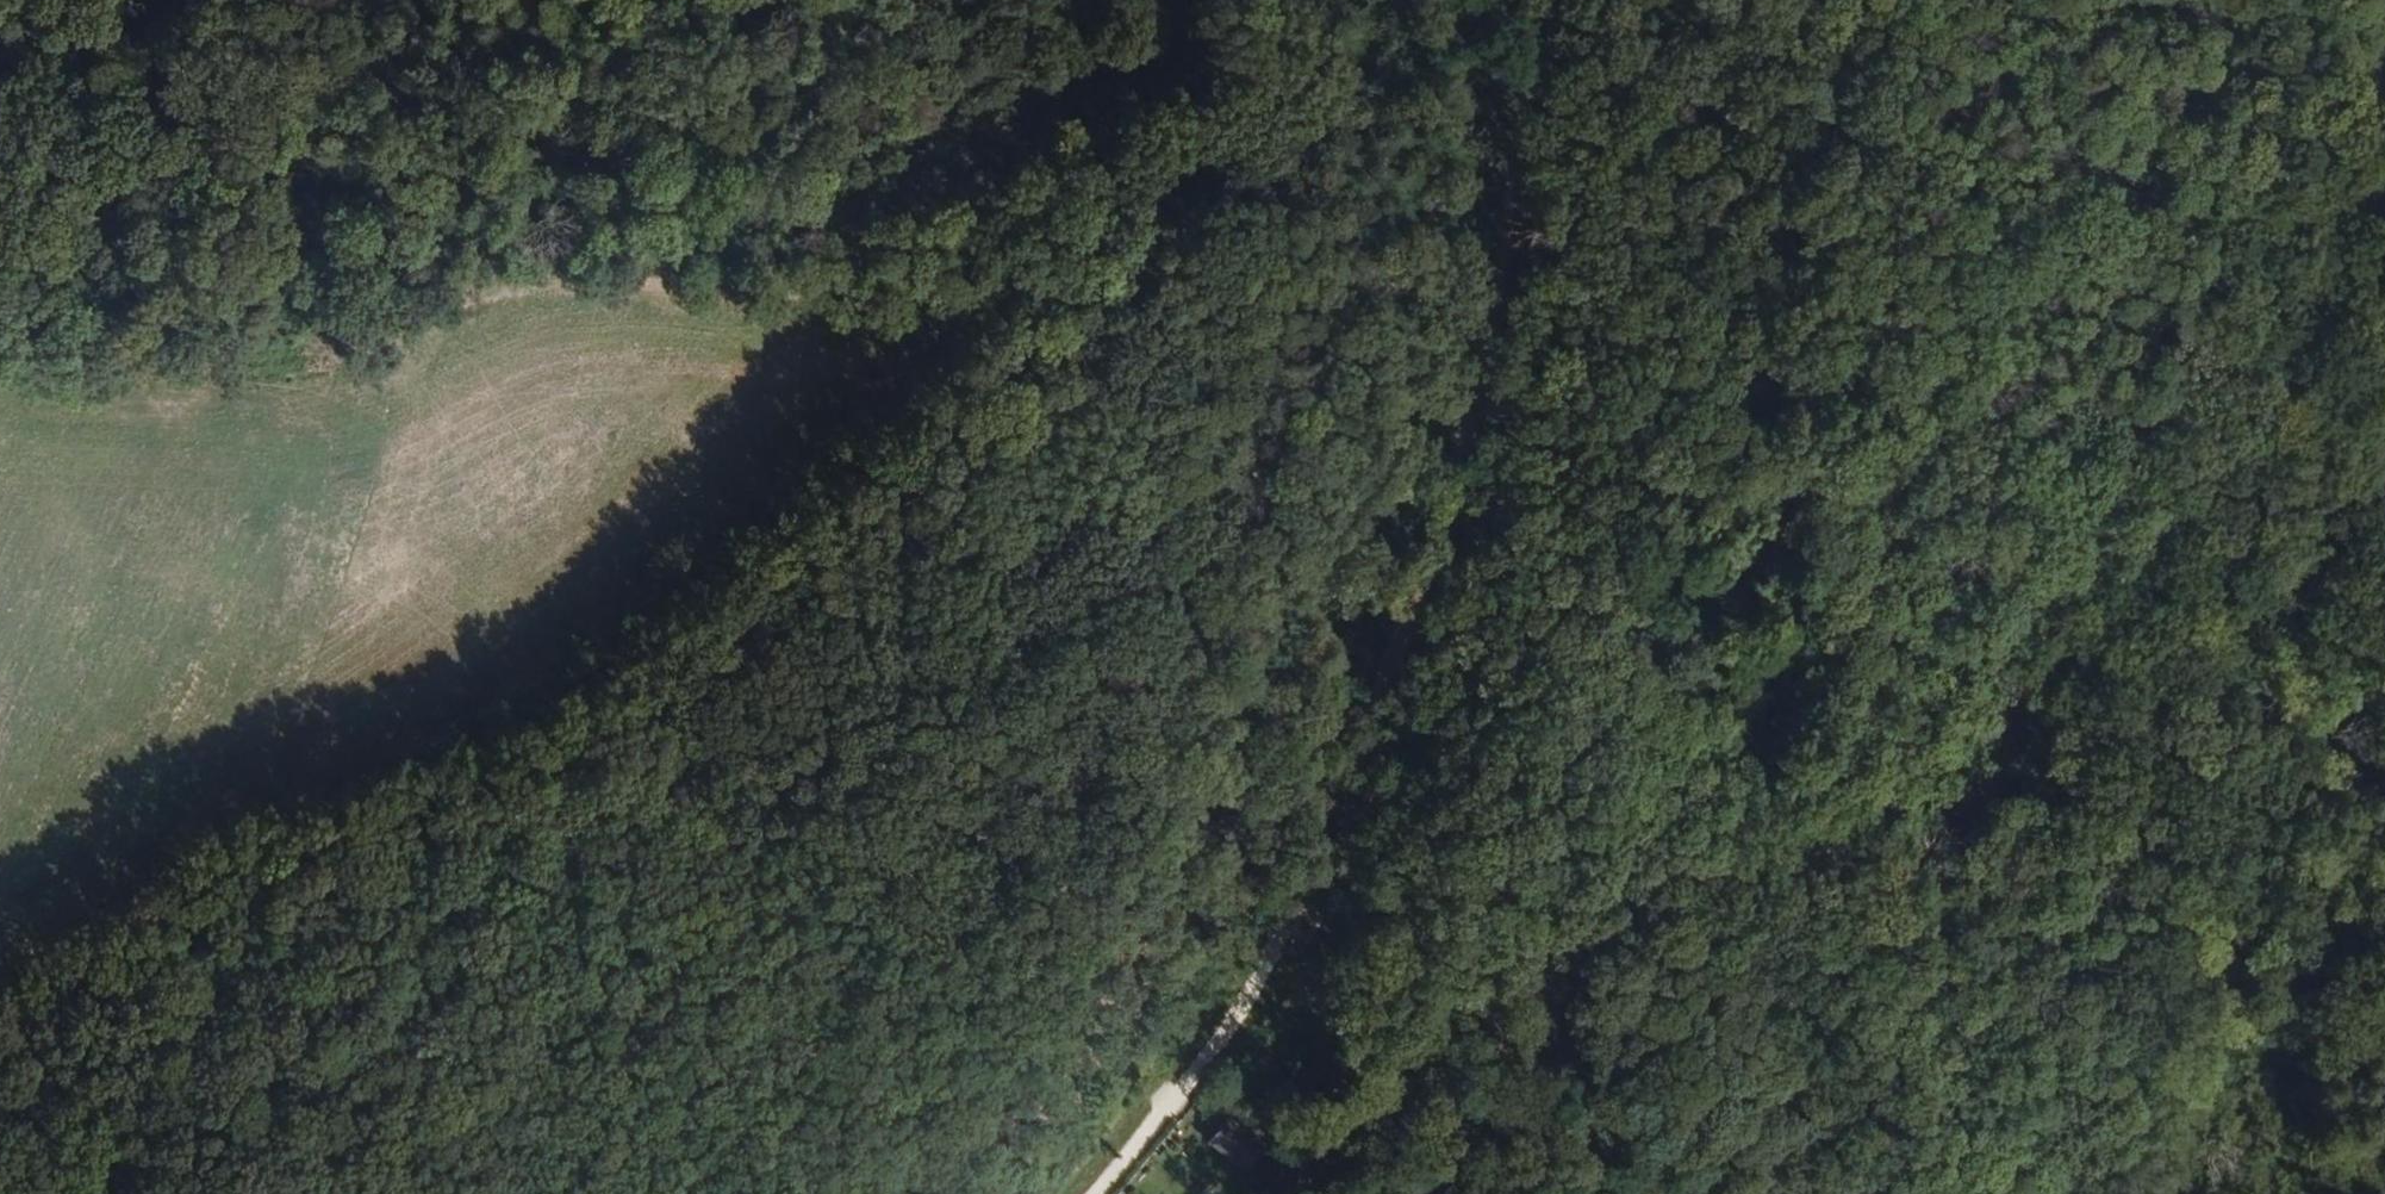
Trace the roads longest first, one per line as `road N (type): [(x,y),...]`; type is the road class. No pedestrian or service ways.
road 1 (tertiary): [(1985,737),(1886,815),(1769,865),(1564,915),(1471,980),(1274,1193)]
road 2 (tertiary): [(2384,61),(2250,378),(2115,529),(1985,737)]
road 3 (residential): [(1985,737),(1952,827),(1940,933),(1896,1040),(1780,1193)]

